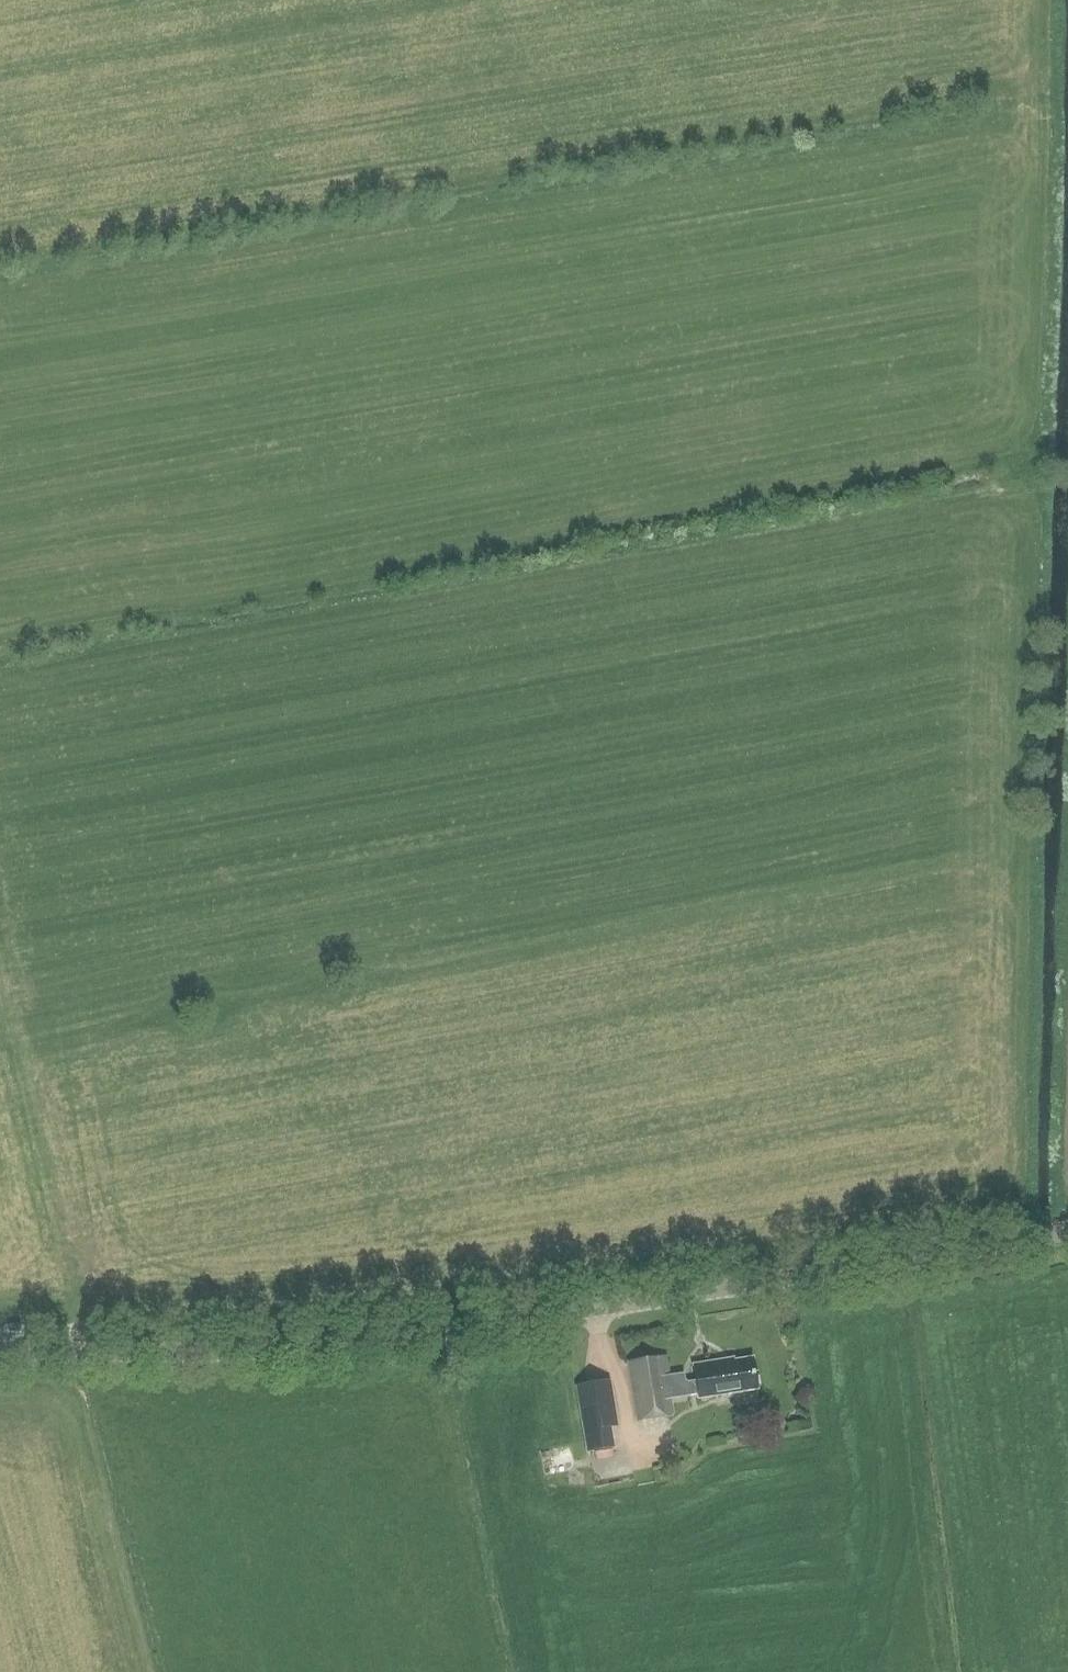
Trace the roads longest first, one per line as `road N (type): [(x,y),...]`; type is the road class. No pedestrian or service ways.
road 1 (tertiary): [(0,1352),(353,1342),(1067,1230)]

